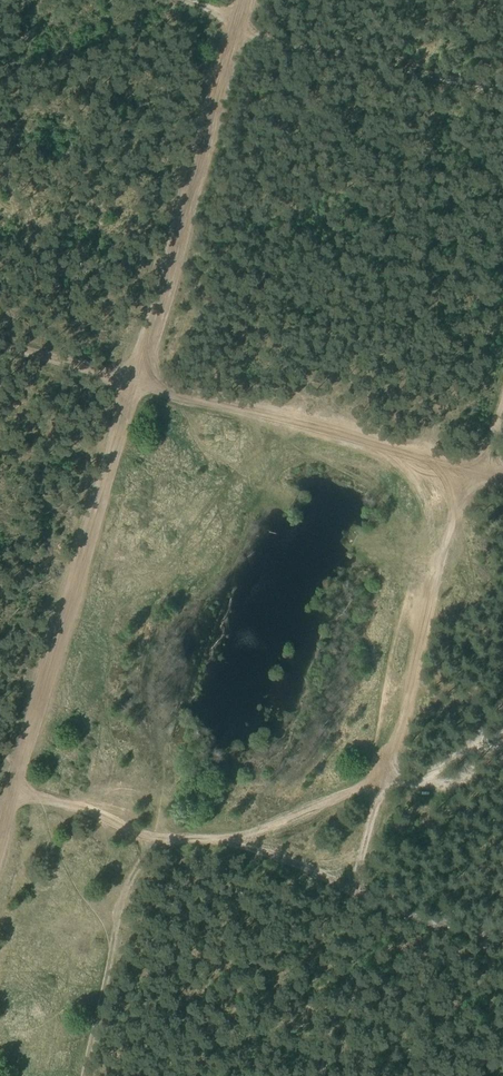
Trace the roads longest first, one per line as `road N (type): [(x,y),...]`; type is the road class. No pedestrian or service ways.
road 1 (track): [(0,854),(138,380)]
road 2 (track): [(138,380),(244,0)]
road 3 (track): [(472,472),(138,380)]
road 4 (track): [(138,380),(0,344)]

